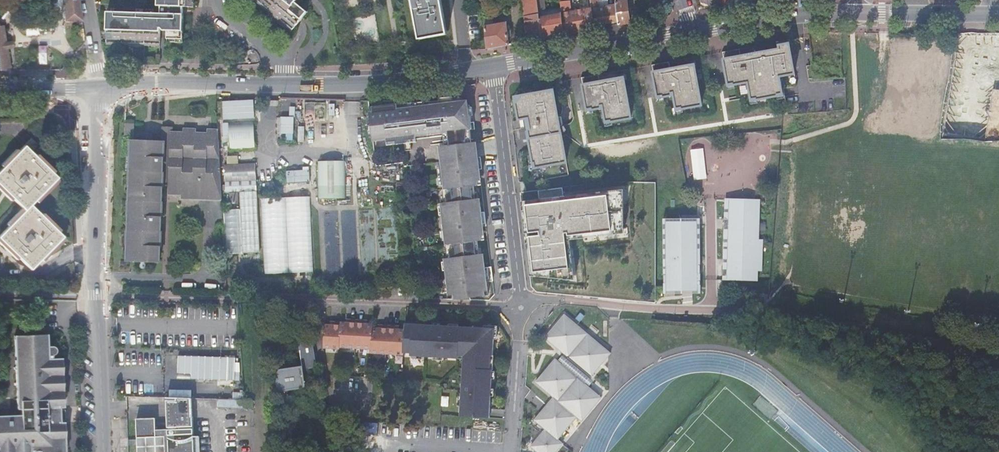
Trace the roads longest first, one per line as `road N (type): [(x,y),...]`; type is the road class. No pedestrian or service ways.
road 1 (residential): [(512,451),(518,304),(490,67)]
road 2 (secondary): [(490,67),(400,81),(277,85)]
road 3 (residential): [(95,296),(98,89)]
road 4 (secondary): [(690,33),(490,67)]
road 5 (secondary): [(277,85),(98,89)]
road 6 (secondary): [(855,12),(690,33)]
road 7 (residential): [(103,451),(95,296)]
road 8 (secondary): [(998,11),(855,12)]

